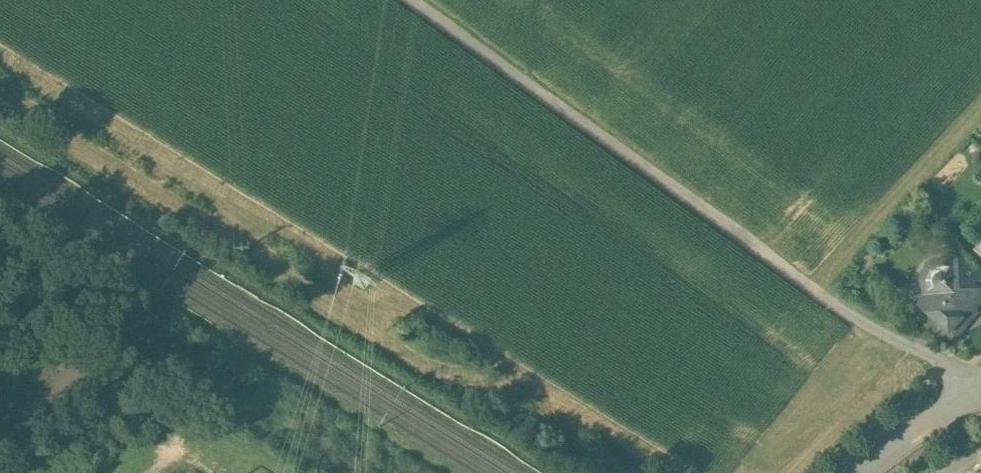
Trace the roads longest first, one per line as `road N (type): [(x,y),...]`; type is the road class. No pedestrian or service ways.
road 1 (unclassified): [(414,0),(824,294),(980,387)]
road 2 (residential): [(862,472),(980,391)]

